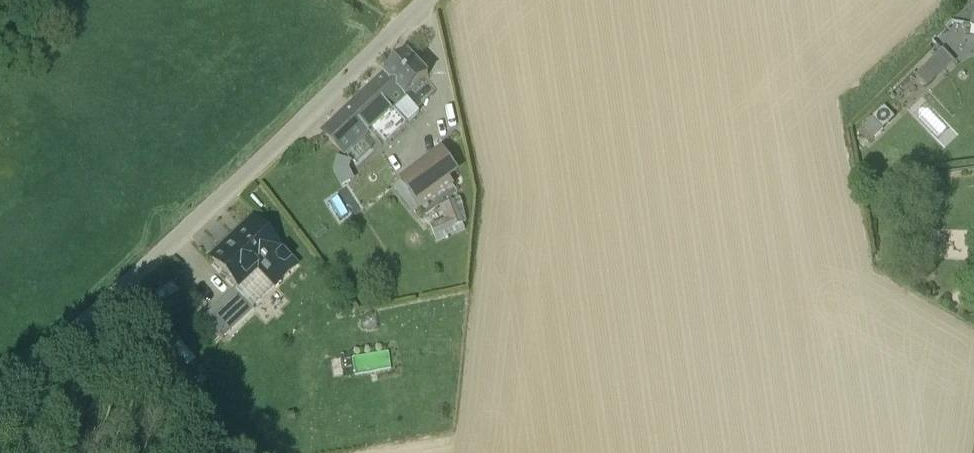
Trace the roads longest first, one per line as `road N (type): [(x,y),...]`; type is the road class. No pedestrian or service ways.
road 1 (unclassified): [(0,396),(97,315),(433,0)]

